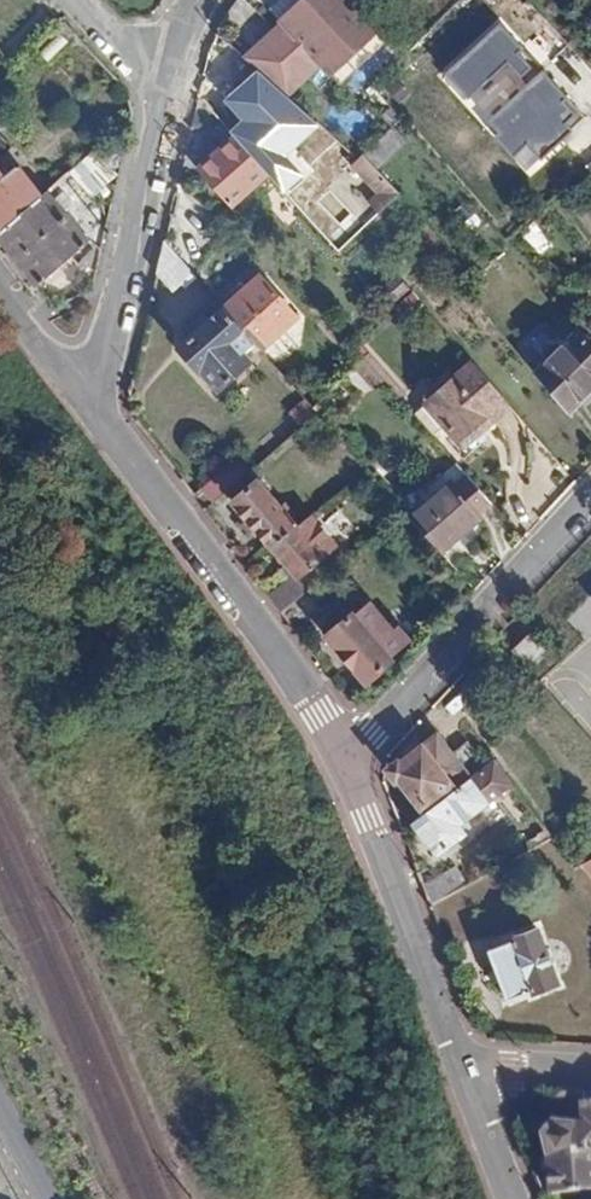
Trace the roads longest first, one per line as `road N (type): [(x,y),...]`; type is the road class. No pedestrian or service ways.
road 1 (residential): [(93,403),(346,751)]
road 2 (residential): [(346,751),(374,732),(590,491)]
road 3 (residential): [(93,403),(124,305),(174,72)]
road 4 (residential): [(346,751),(472,1062)]
road 5 (residential): [(0,280),(93,403)]
road 6 (residential): [(472,1062),(525,1198)]

